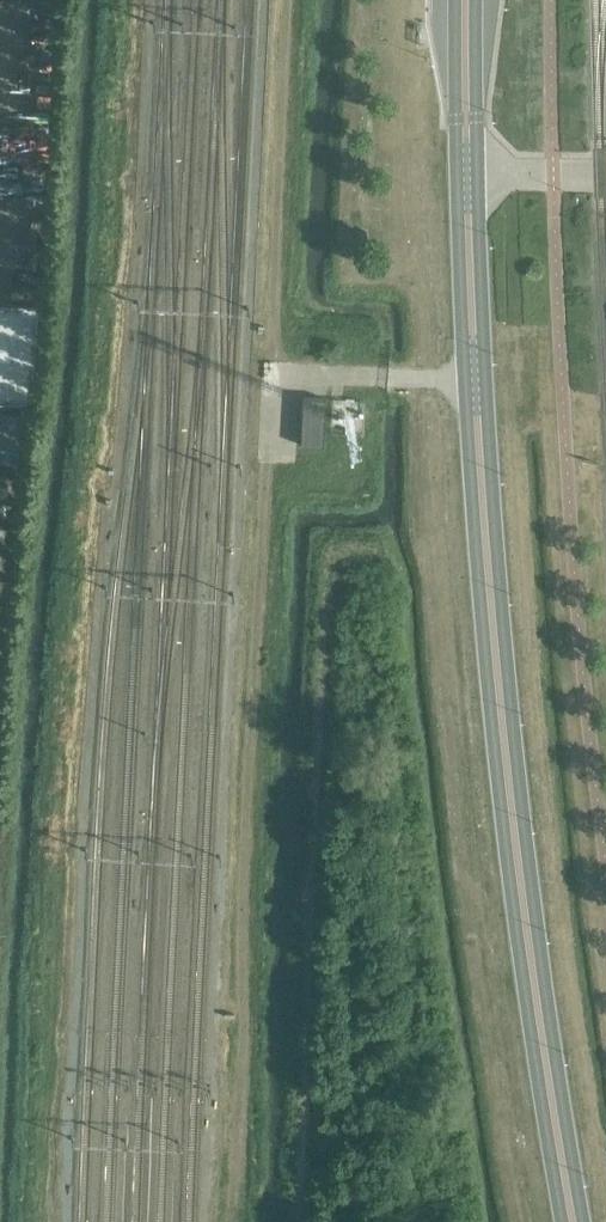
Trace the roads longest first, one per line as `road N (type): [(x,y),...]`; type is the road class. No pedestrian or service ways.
road 1 (tertiary): [(578,1221),(537,1004),(488,555),(471,171),(473,0)]

